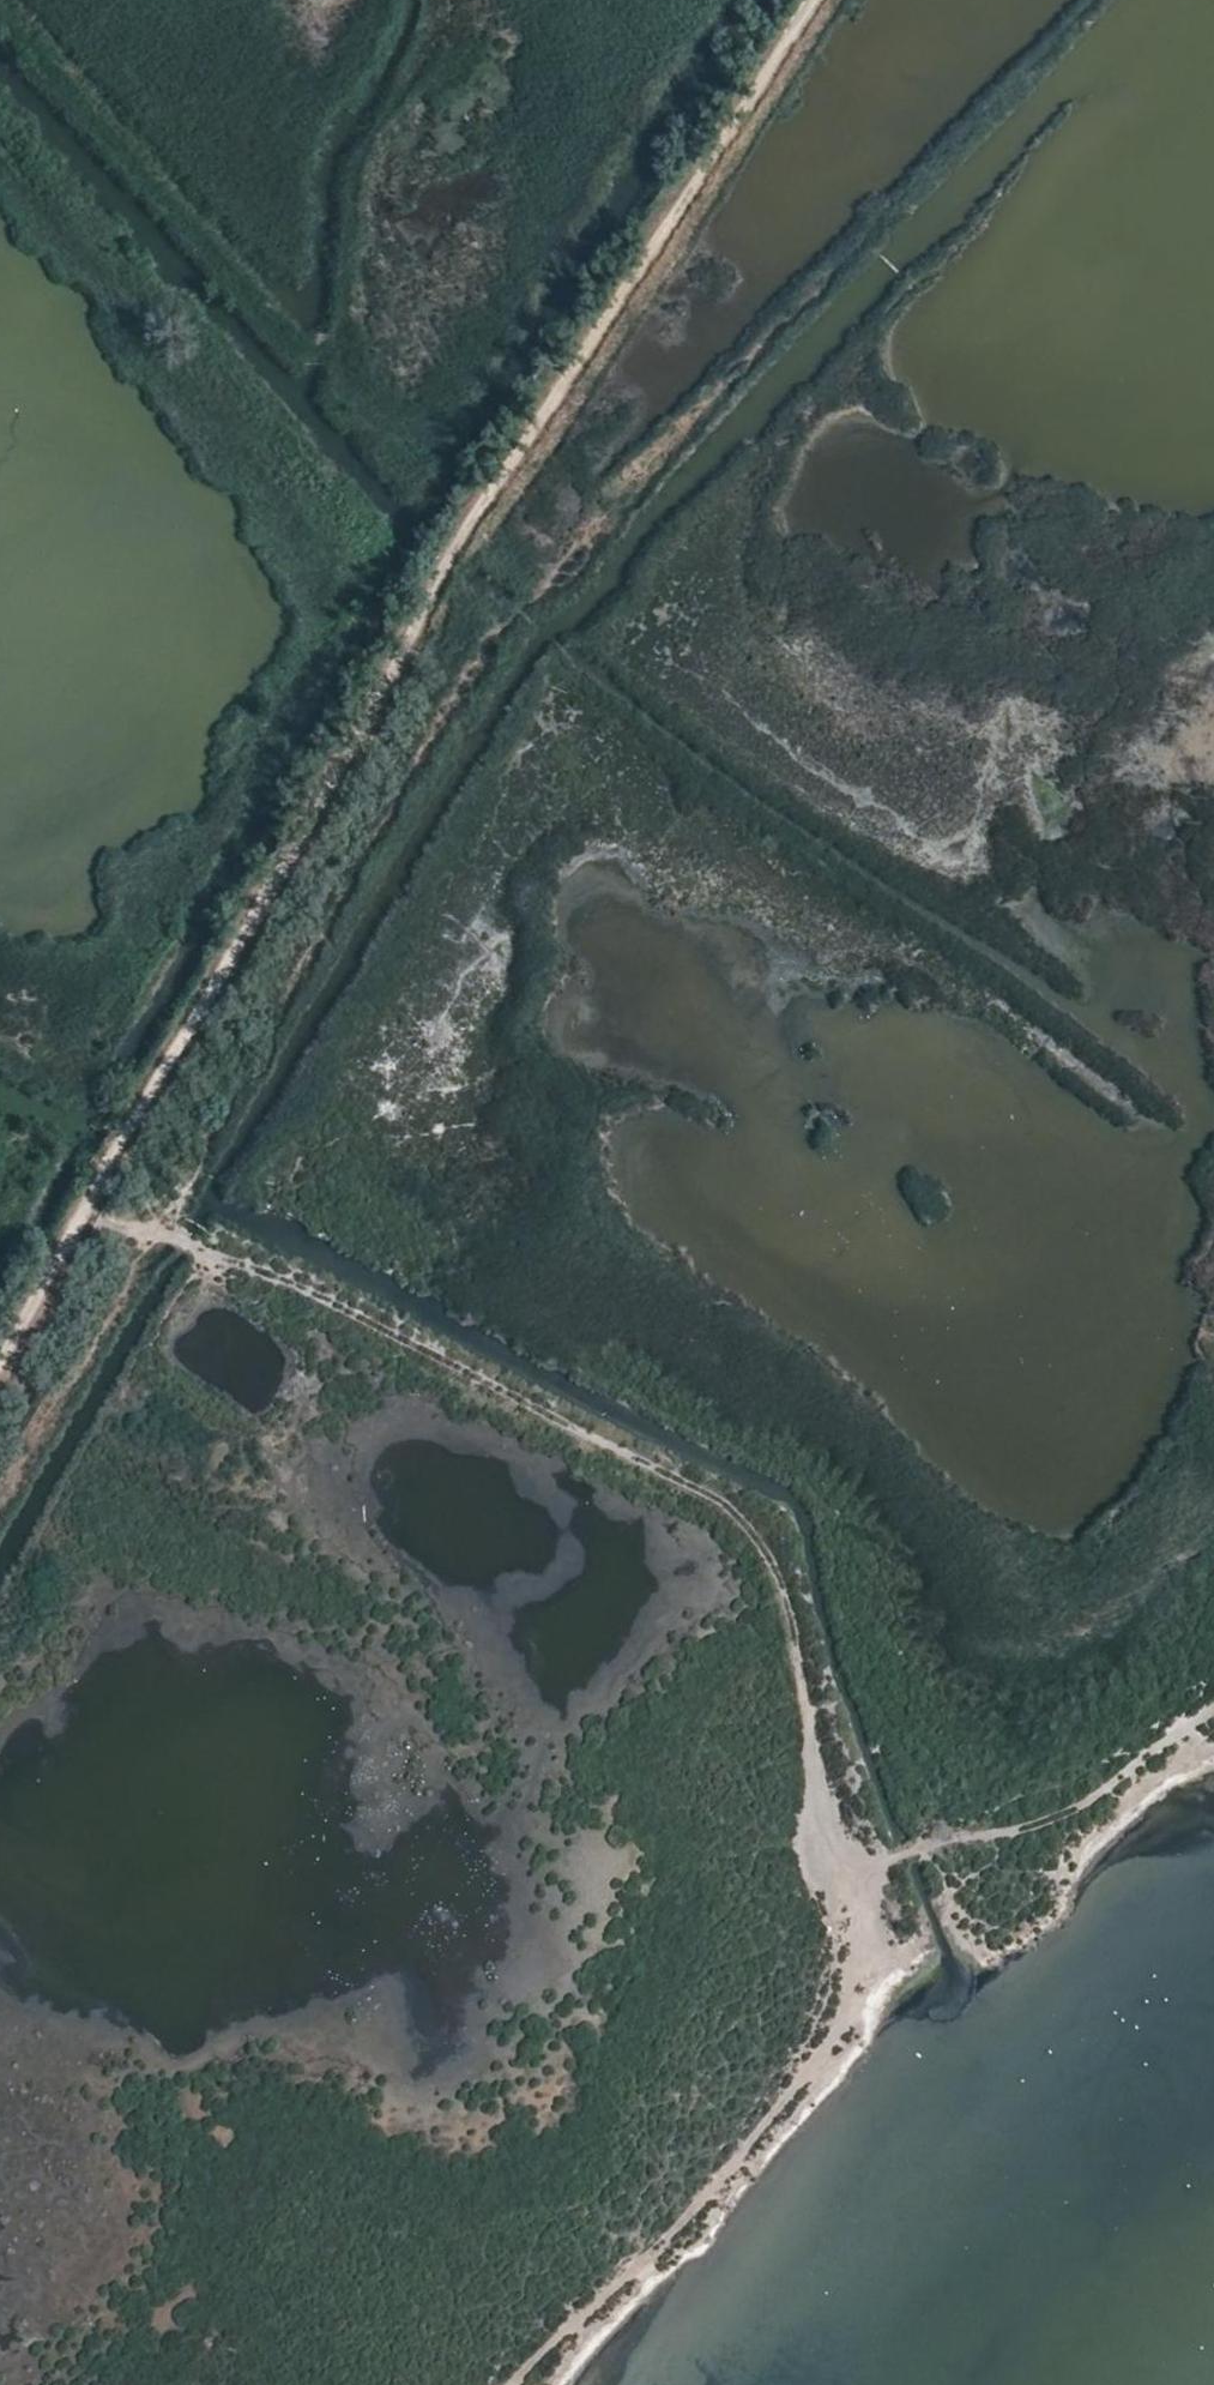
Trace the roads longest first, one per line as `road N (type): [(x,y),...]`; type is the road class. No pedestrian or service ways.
road 1 (track): [(0,1353),(475,530),(820,0)]

